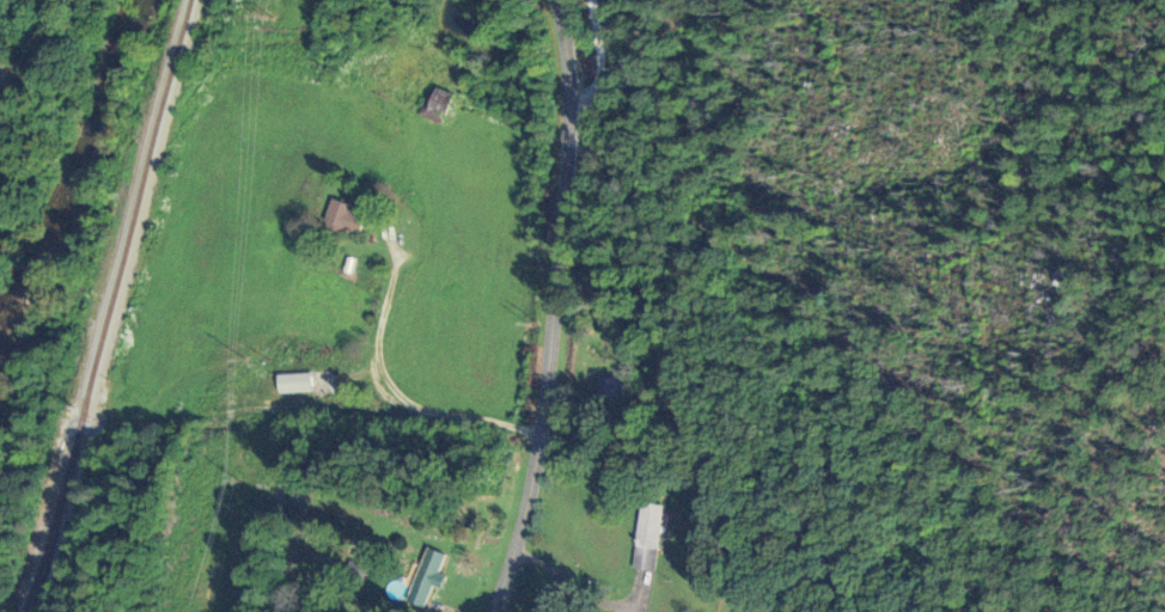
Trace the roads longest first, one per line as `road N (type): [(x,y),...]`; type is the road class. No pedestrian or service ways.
road 1 (tertiary): [(550,0),(565,108),(544,387),(529,479),(489,611)]

